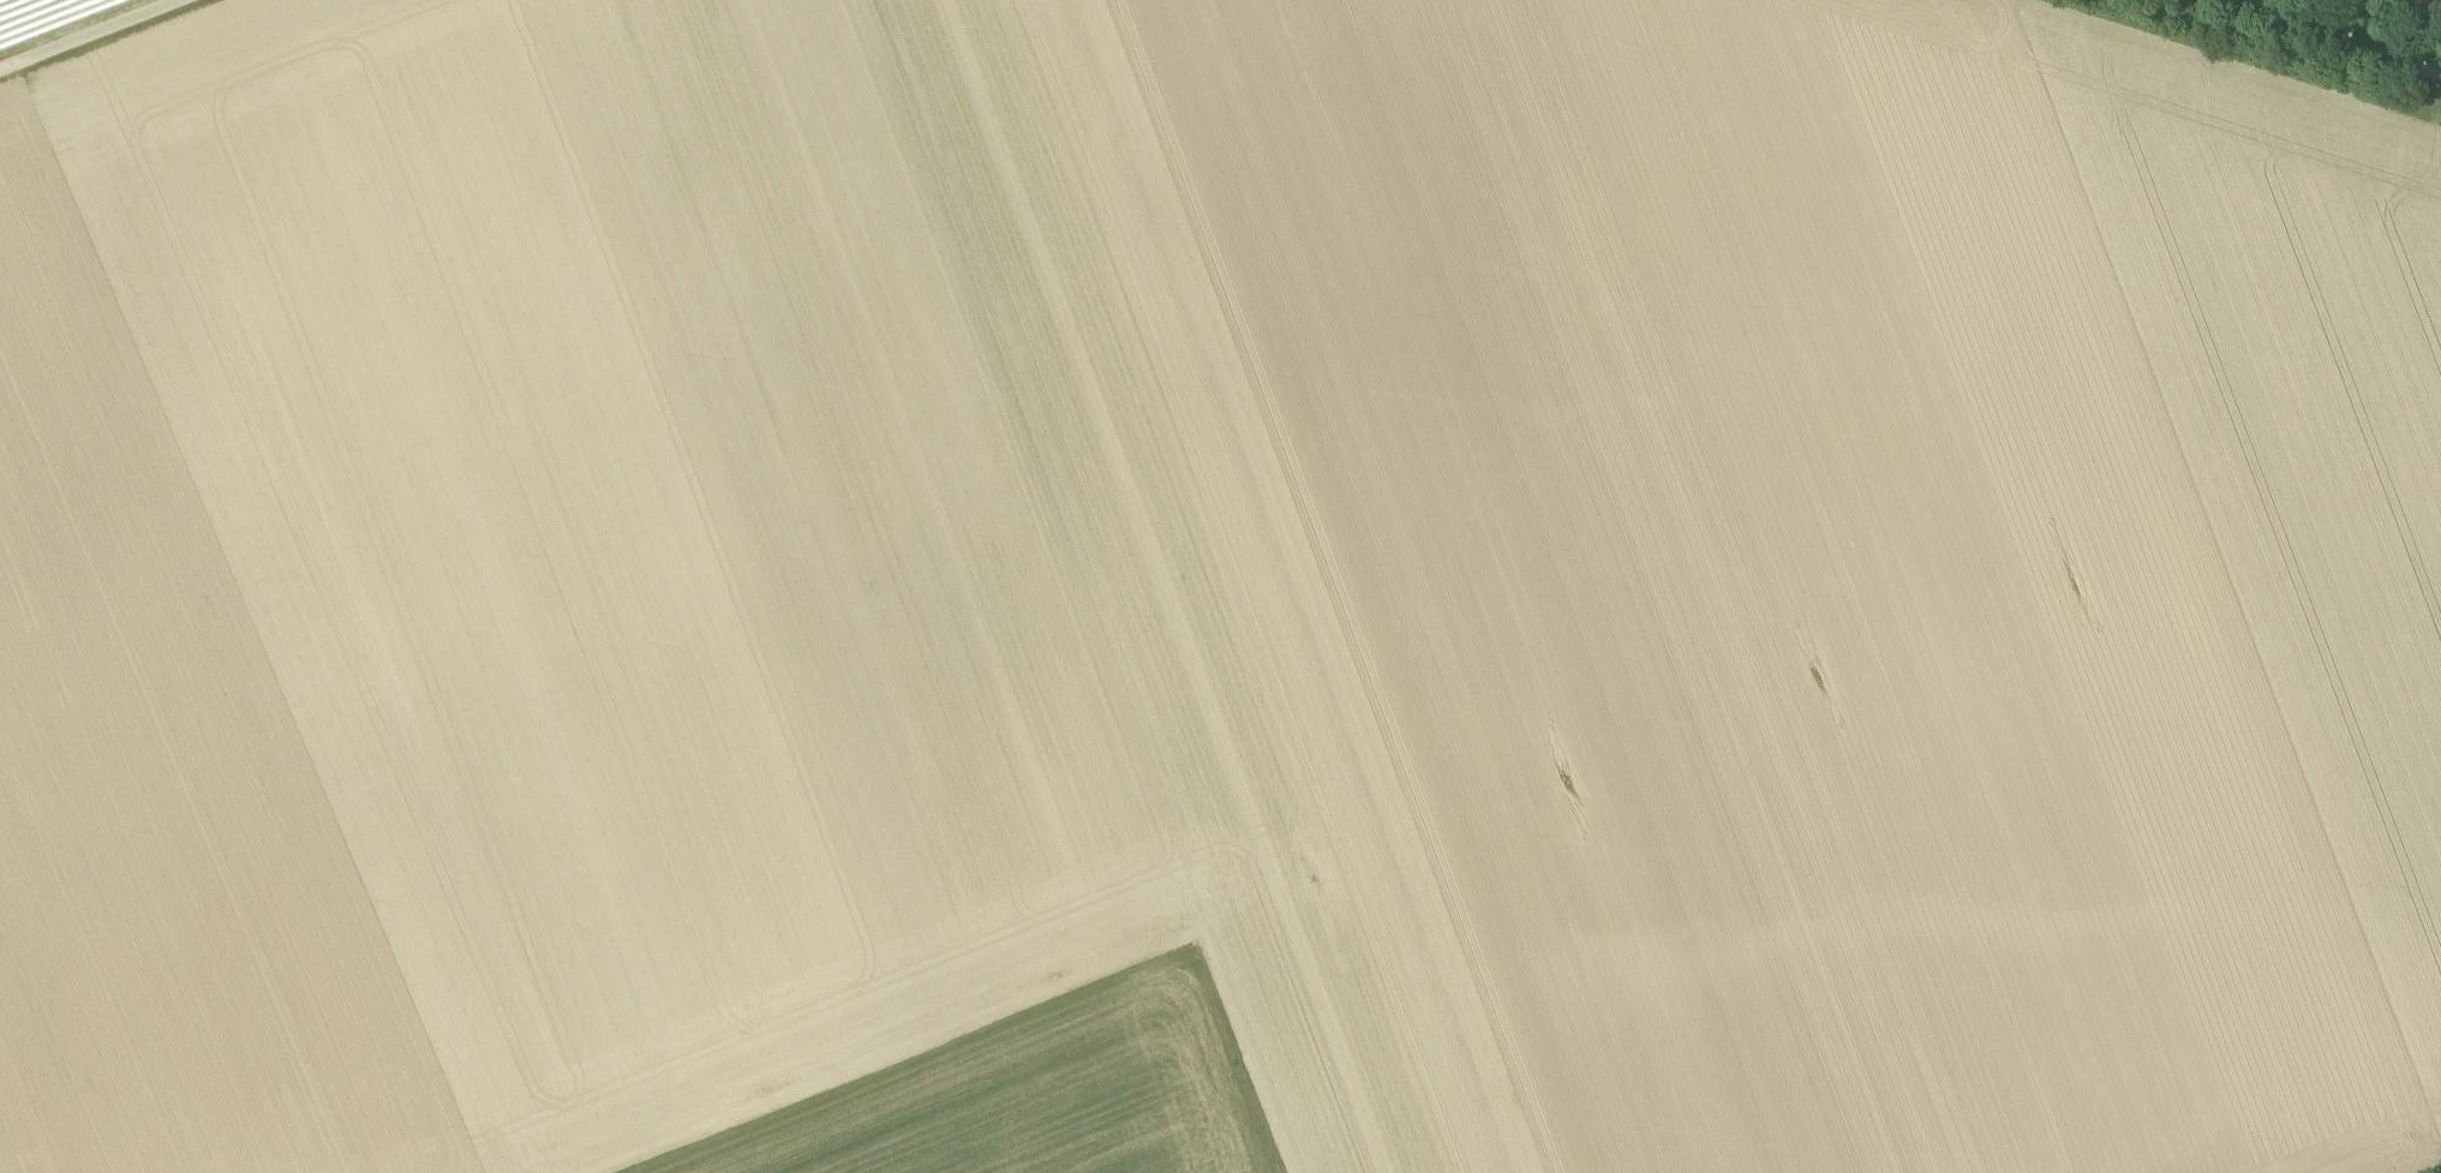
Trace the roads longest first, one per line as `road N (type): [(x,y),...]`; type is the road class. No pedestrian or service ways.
road 1 (track): [(2440,72),(2222,0)]
road 2 (track): [(175,0),(0,70)]

